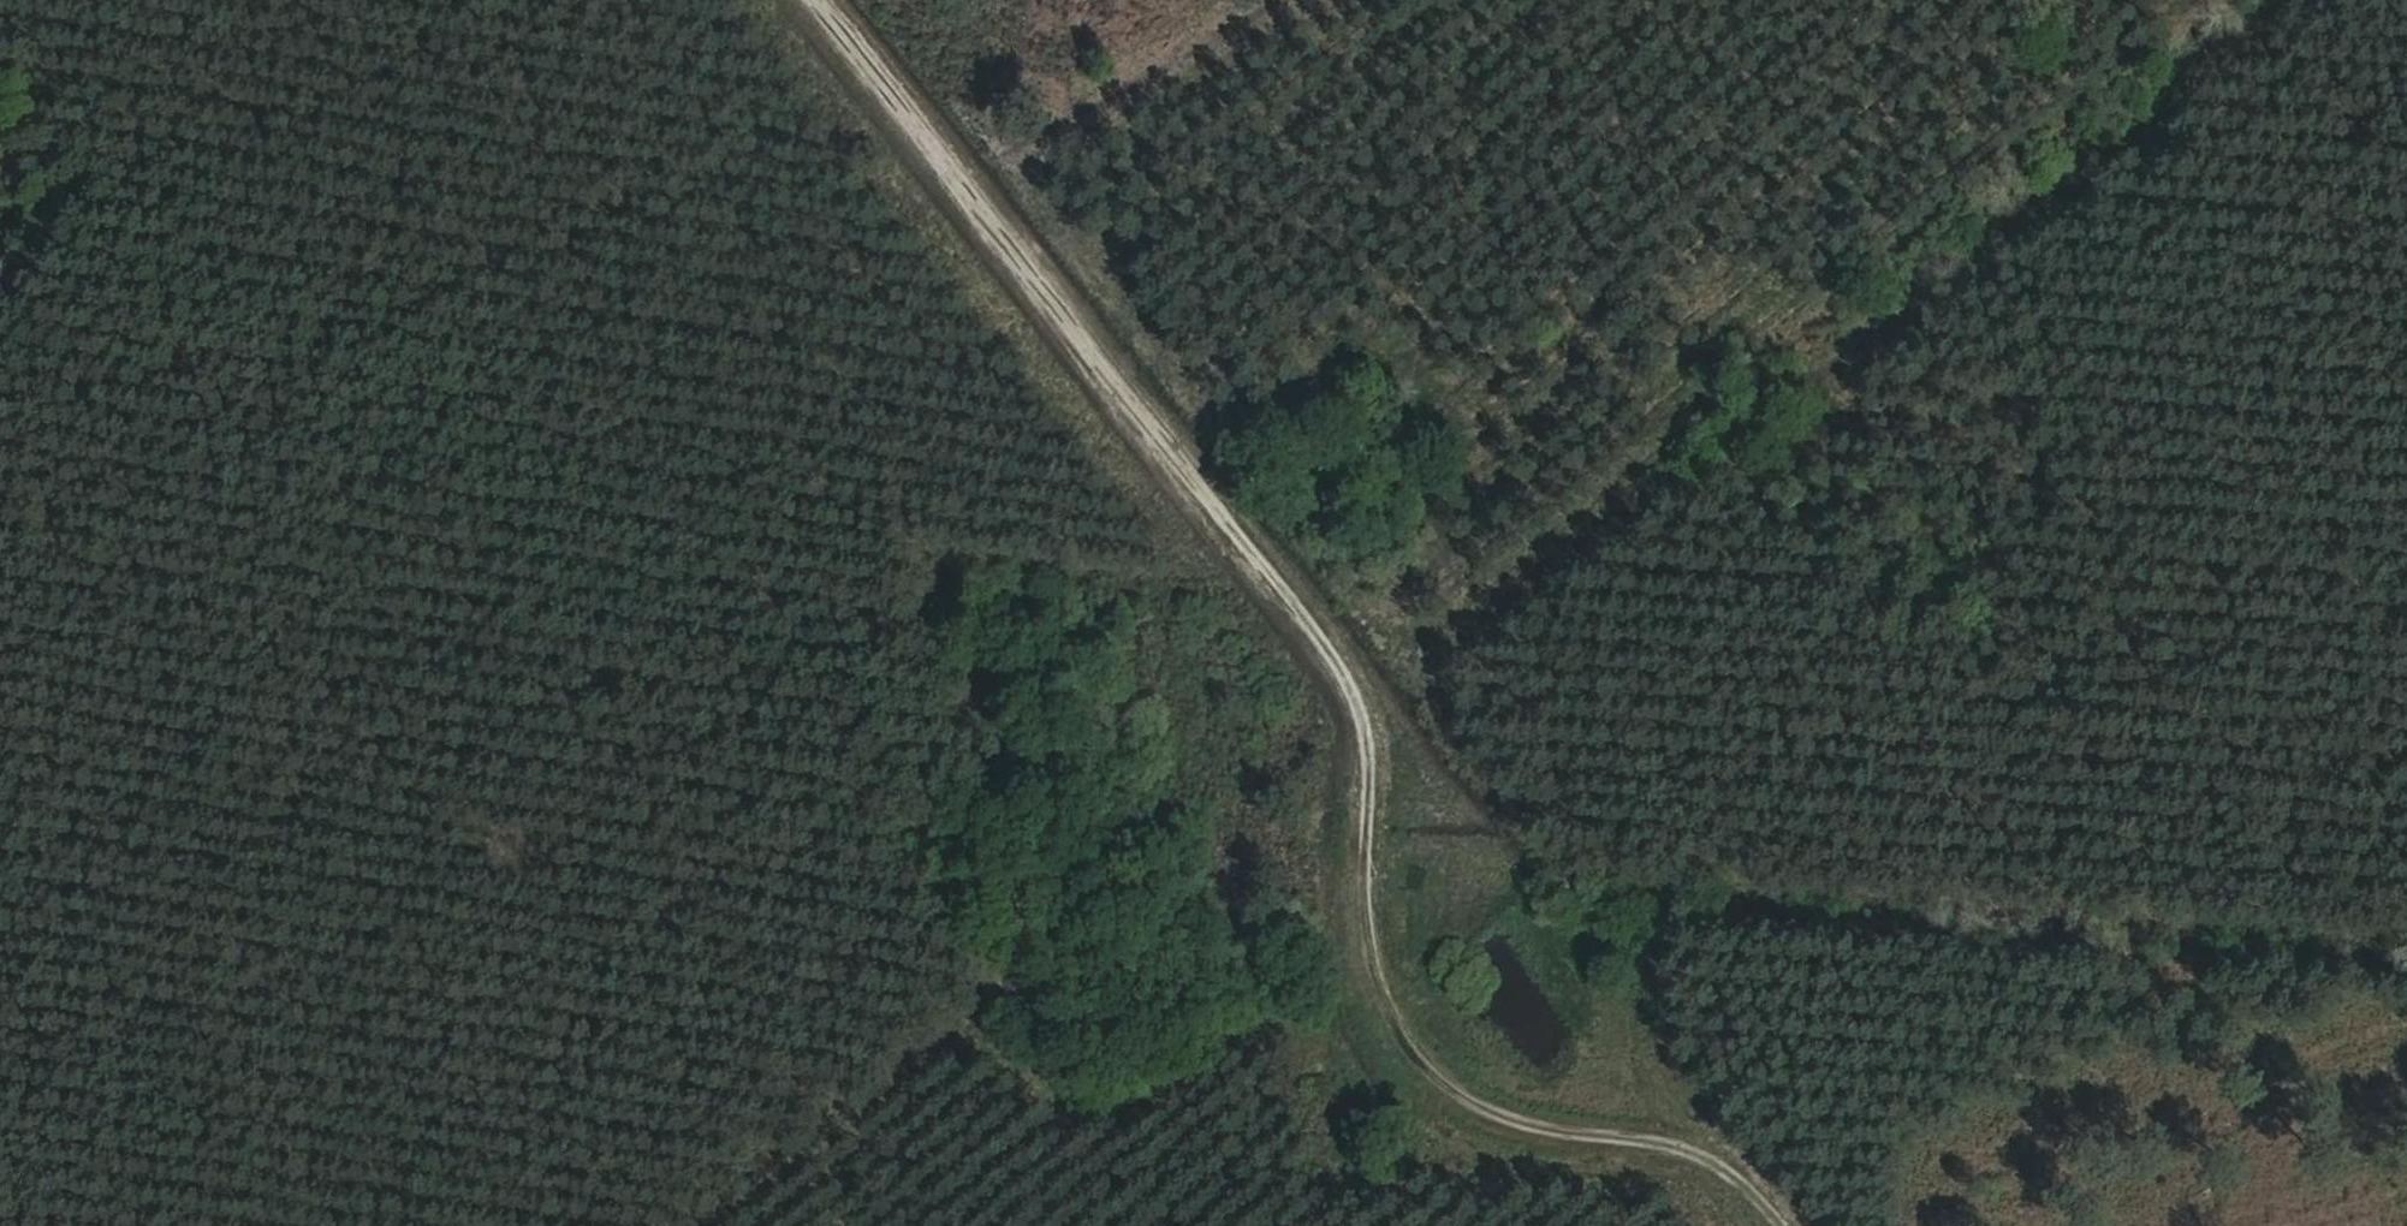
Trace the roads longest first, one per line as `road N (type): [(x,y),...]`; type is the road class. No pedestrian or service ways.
road 1 (track): [(1829,1225),(1740,1113),(1414,1118),(1353,689),(813,0)]

